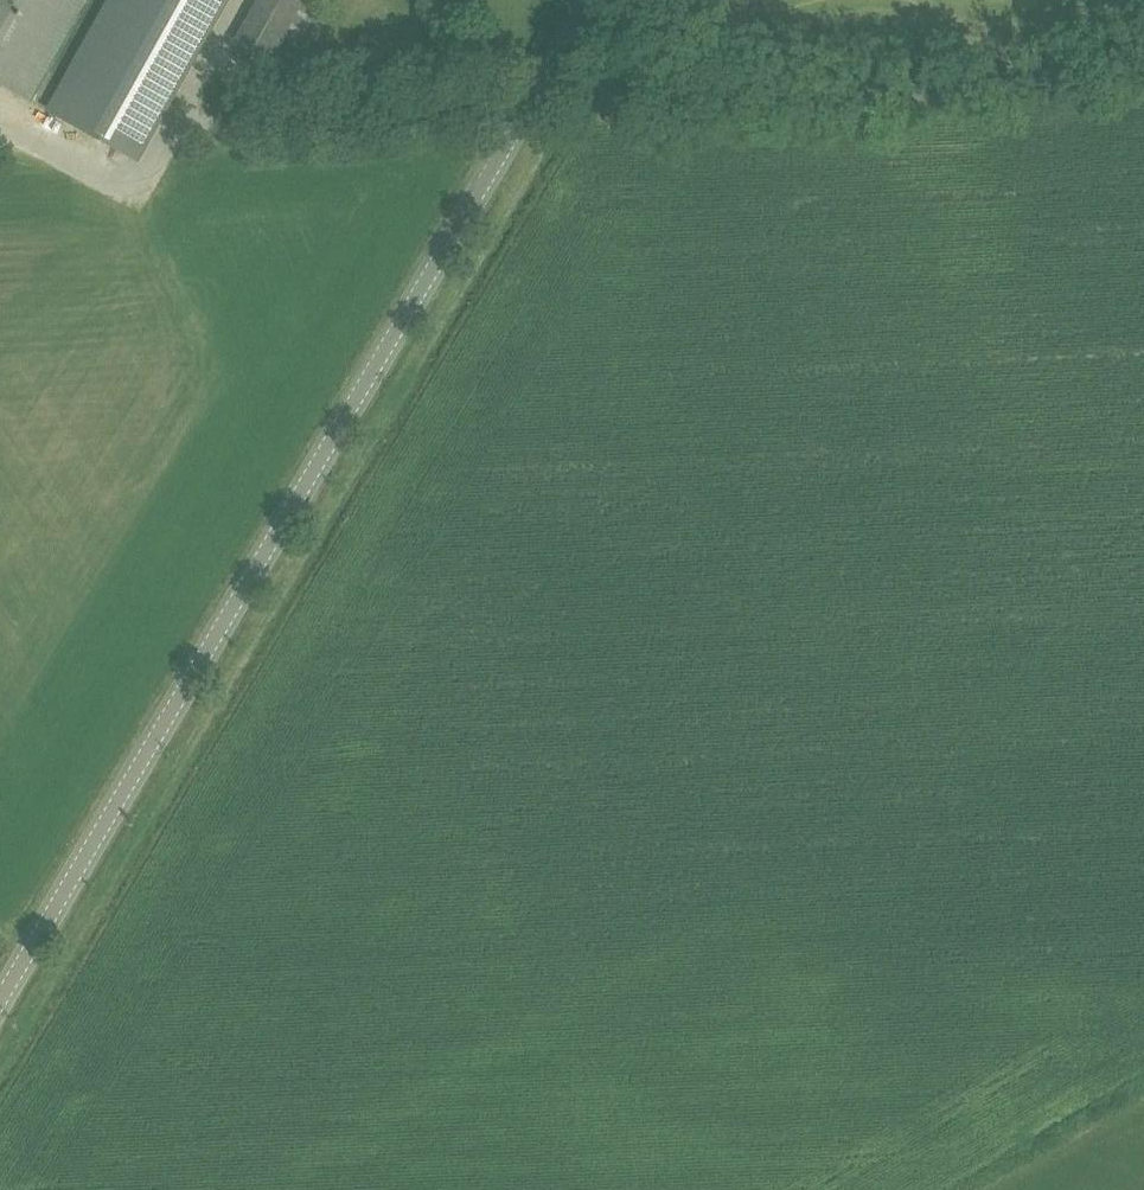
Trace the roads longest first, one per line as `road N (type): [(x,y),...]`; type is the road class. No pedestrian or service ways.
road 1 (tertiary): [(0,1010),(597,0)]

